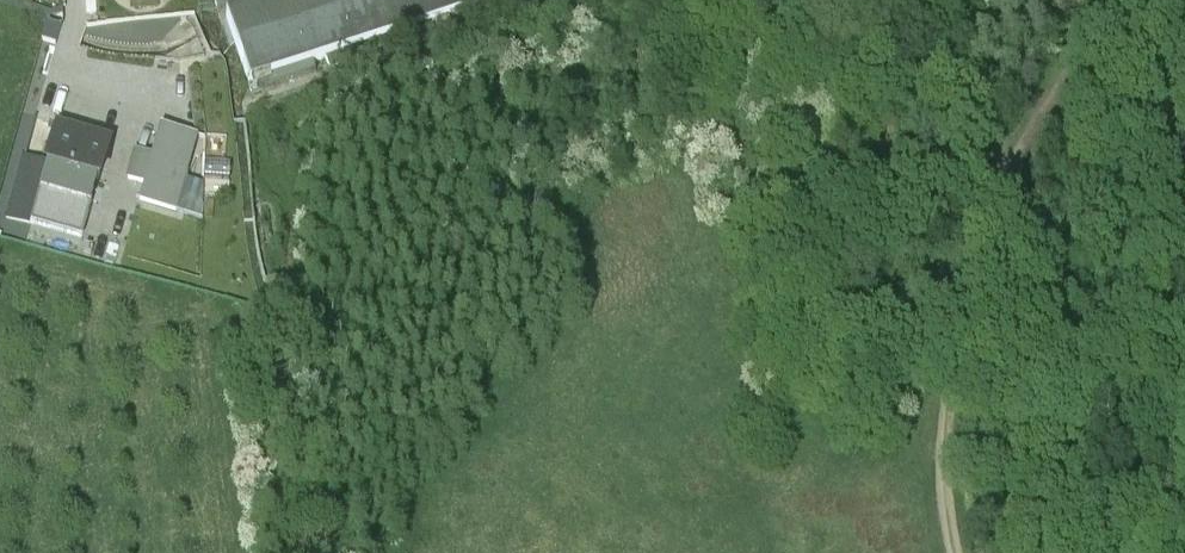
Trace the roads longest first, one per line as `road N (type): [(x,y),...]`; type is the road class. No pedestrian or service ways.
road 1 (track): [(1077,0),(1008,169),(942,421),(942,489),(956,552)]

